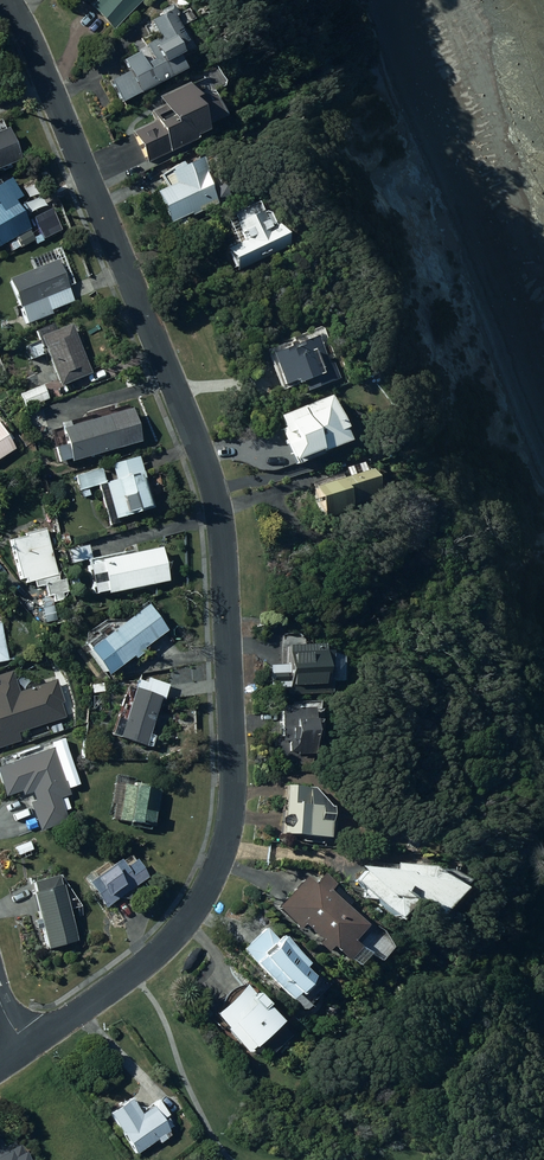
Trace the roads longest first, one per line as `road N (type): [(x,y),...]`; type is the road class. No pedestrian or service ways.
road 1 (residential): [(28,1047),(175,935),(216,872),(233,797),(216,497),(9,0)]

